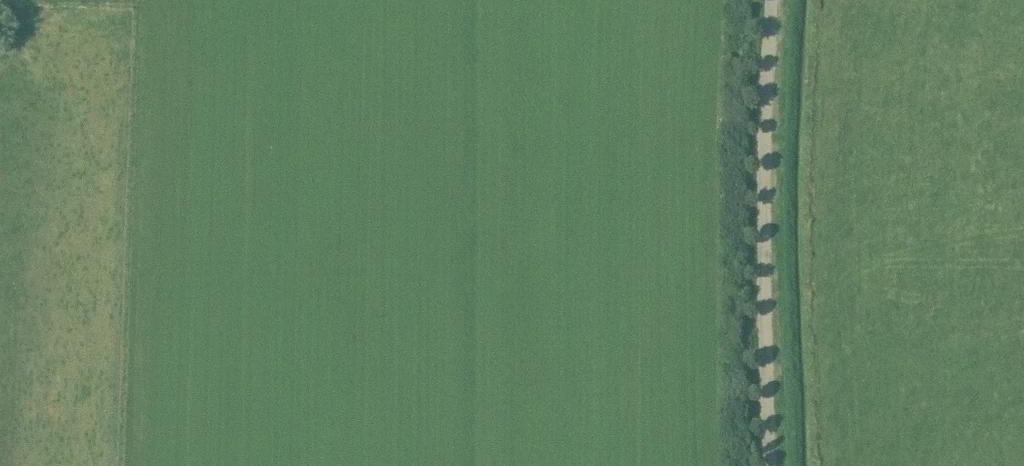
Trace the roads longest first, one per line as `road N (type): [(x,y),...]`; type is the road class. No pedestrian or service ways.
road 1 (unclassified): [(778,465),(769,281),(778,0)]

